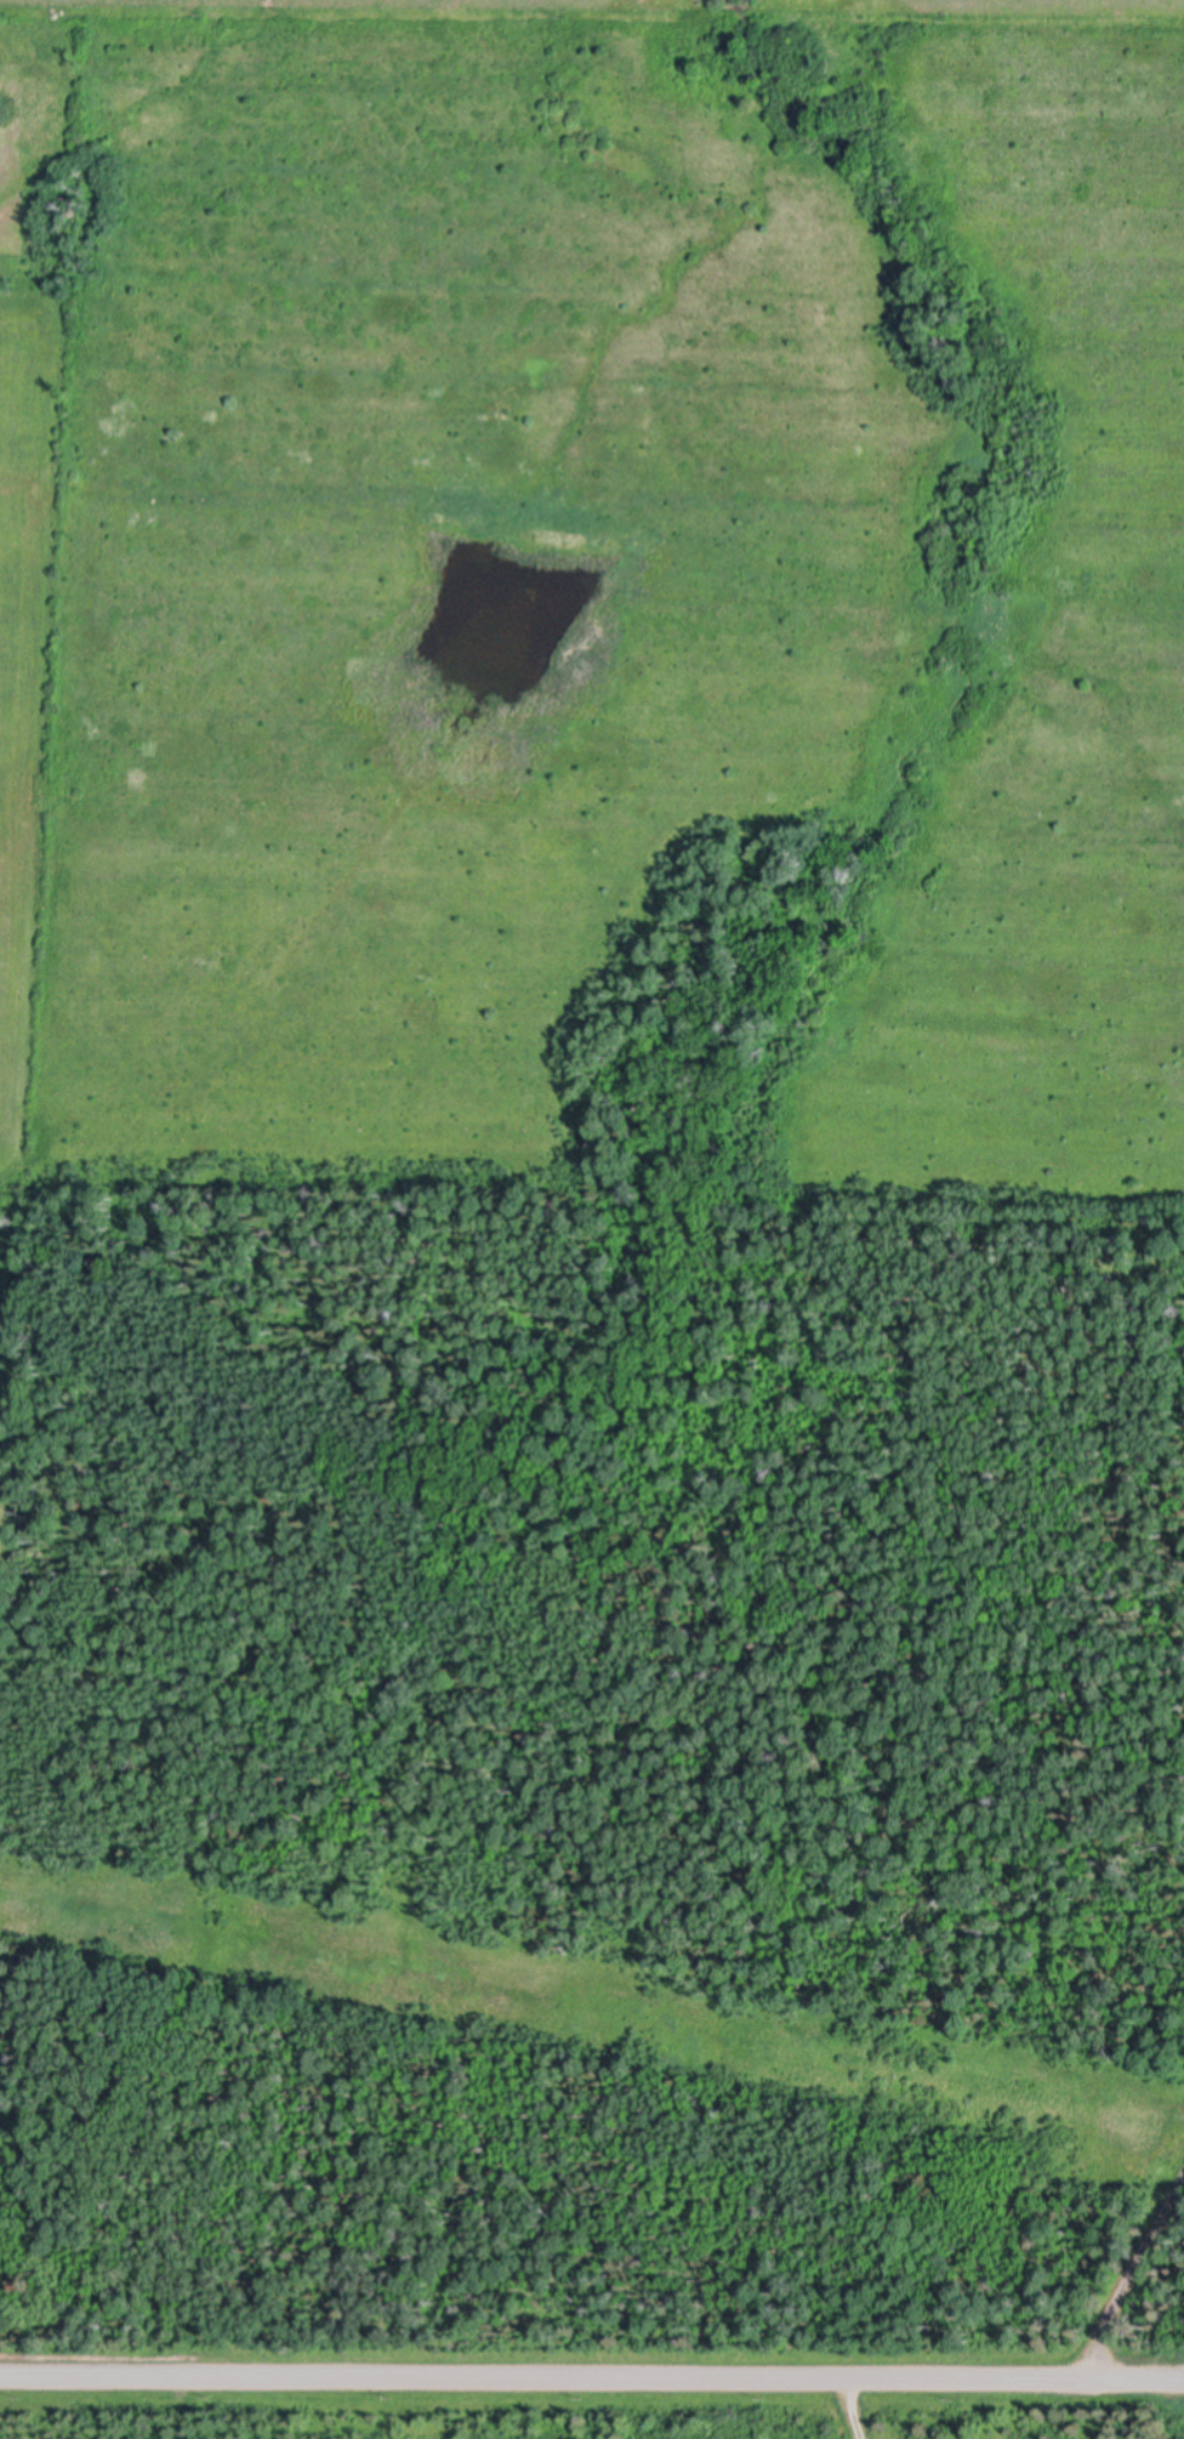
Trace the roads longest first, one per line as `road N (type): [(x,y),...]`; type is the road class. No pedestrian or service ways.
road 1 (residential): [(0,2376),(1183,2379)]

